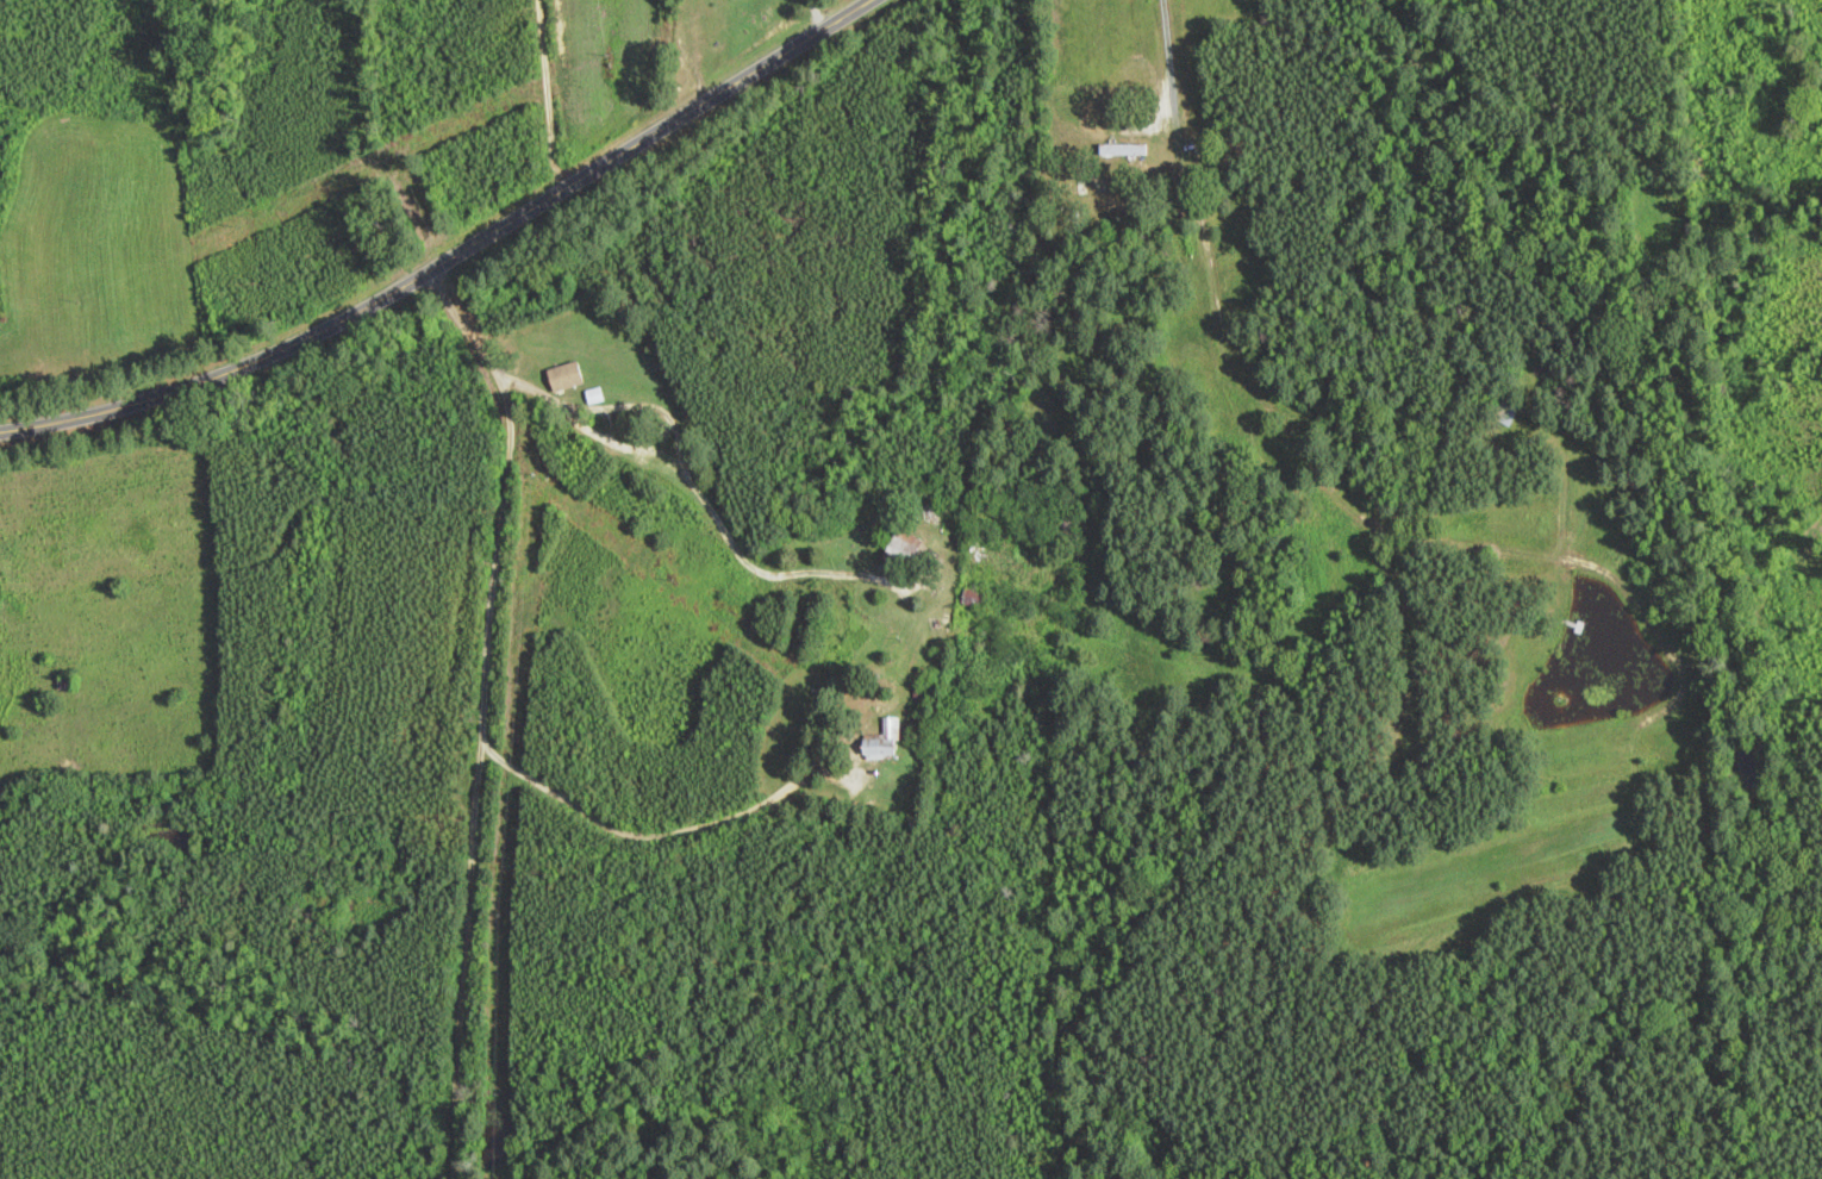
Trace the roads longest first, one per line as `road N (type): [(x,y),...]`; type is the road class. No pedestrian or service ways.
road 1 (tertiary): [(0,434),(143,404),(312,338),(875,0)]

